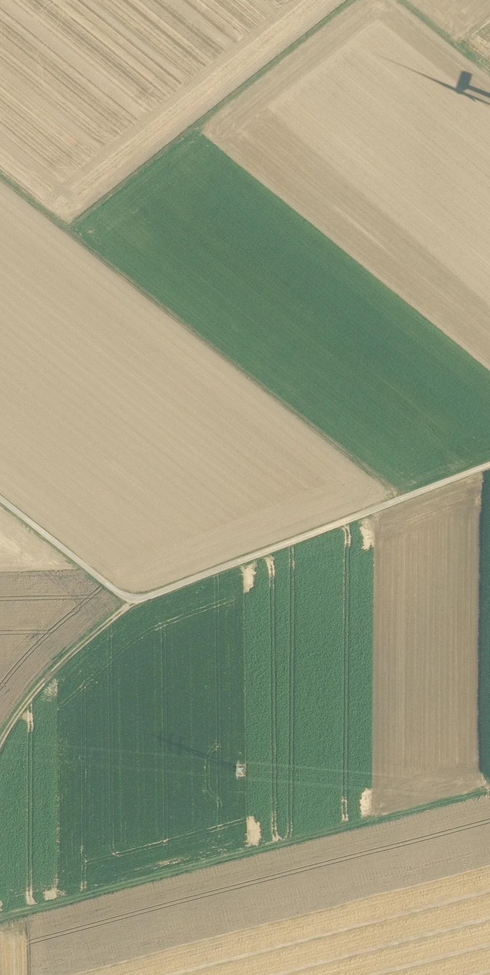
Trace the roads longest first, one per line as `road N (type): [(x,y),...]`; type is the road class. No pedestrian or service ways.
road 1 (track): [(489,466),(130,605),(0,500)]
road 2 (track): [(0,175),(402,500)]
road 3 (track): [(0,917),(489,787)]
road 4 (track): [(70,231),(358,0)]
road 5 (track): [(0,741),(41,683),(130,605)]

